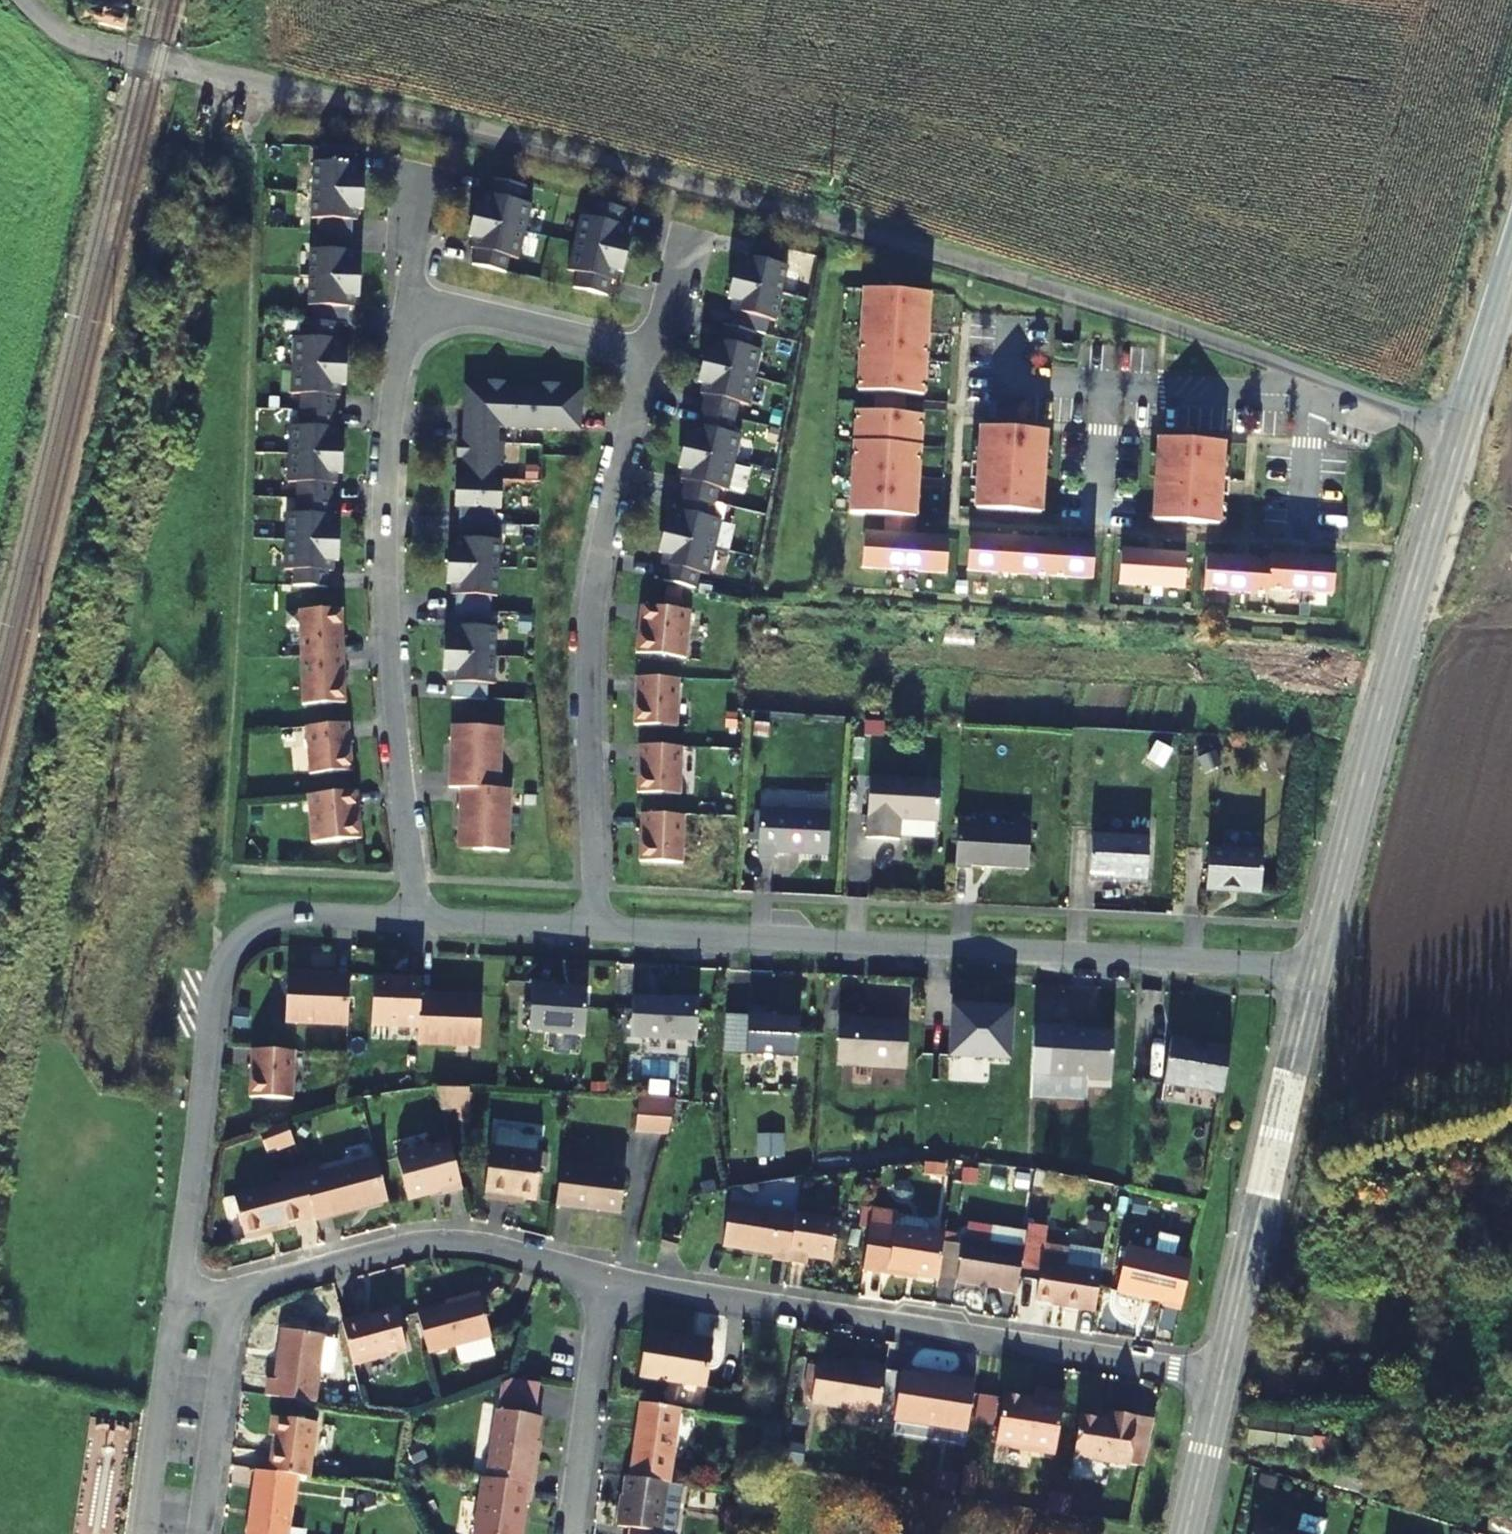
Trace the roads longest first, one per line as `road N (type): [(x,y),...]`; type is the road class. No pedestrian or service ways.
road 1 (unclassified): [(1465,429),(1170,325),(674,178),(92,46),(51,27),(24,0)]
road 2 (residential): [(1318,969),(596,926)]
road 3 (residential): [(1219,1379),(605,1279)]
road 4 (residential): [(419,921),(390,691),(384,523),(400,339),(417,313)]
road 5 (residential): [(596,926),(588,602),(641,378),(639,355)]
road 6 (tertiary): [(1318,969),(1465,429)]
road 7 (residential): [(419,921),(284,915),(247,930),(219,963),(179,1298)]
road 8 (tertiary): [(1219,1379),(1318,969)]
road 9 (residential): [(240,1295),(419,1247),(476,1248),(605,1279)]
road 10 (residential): [(605,1279),(571,1533)]
road 11 (residential): [(205,1533),(240,1295)]
road 12 (residential): [(143,1533),(179,1298)]
road 13 (residential): [(639,355),(464,310),(417,313)]
road 14 (residential): [(596,926),(419,921)]
road 15 (tertiary): [(1465,429),(1511,277)]
road 16 (tertiary): [(1187,1533),(1219,1379)]
road 17 (residential): [(417,313),(409,282),(419,180)]
road 18 (residential): [(639,355),(657,336),(691,237)]

